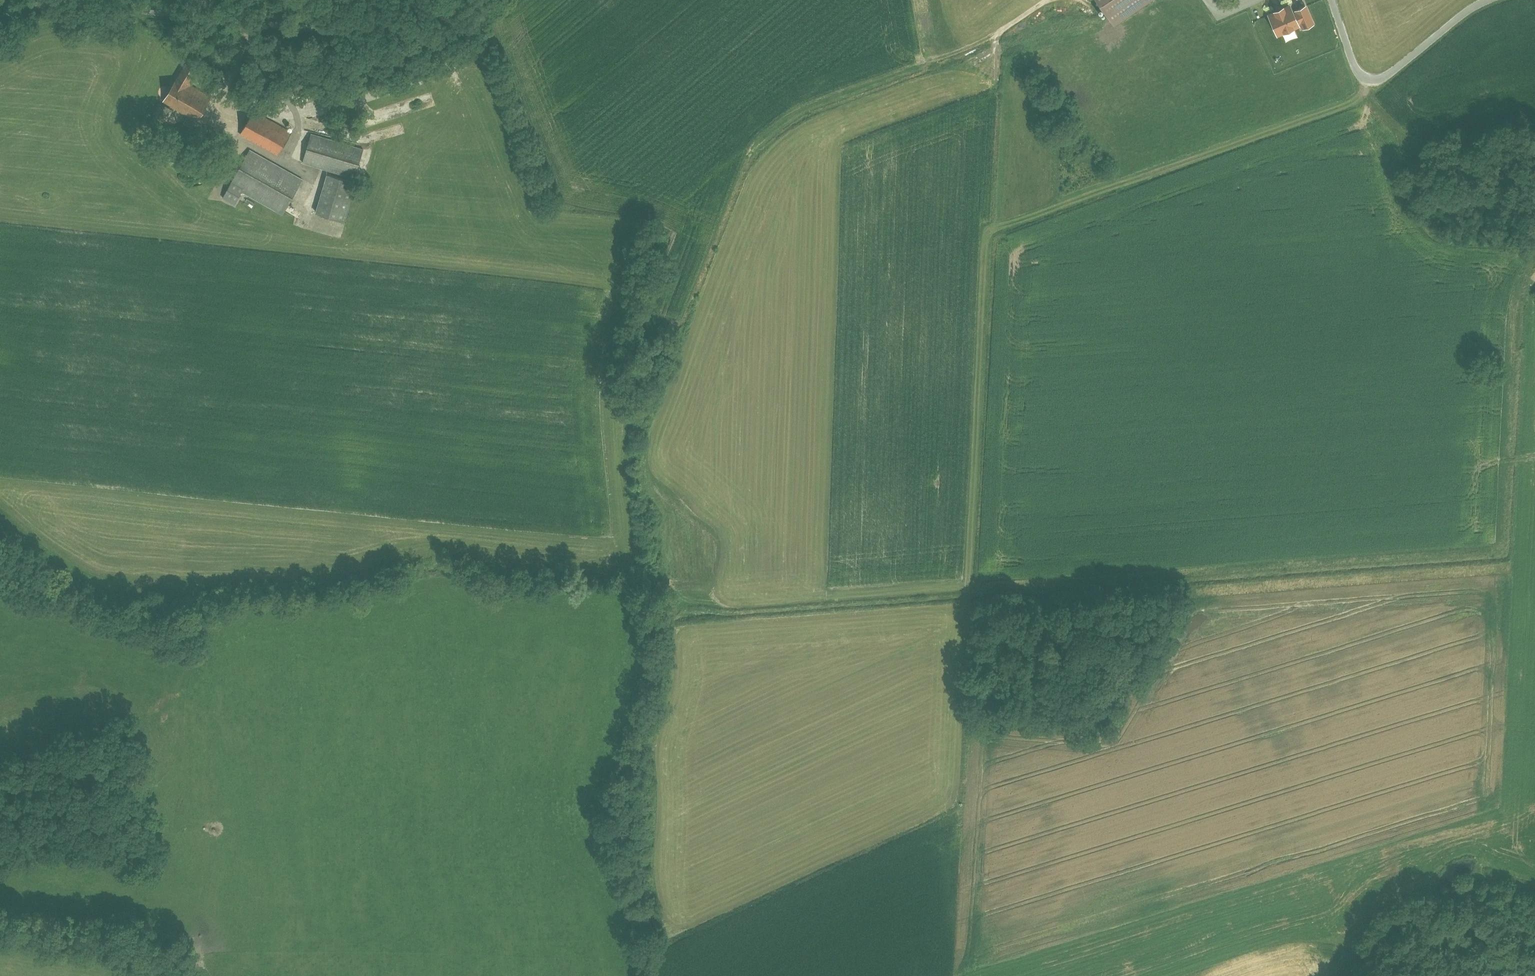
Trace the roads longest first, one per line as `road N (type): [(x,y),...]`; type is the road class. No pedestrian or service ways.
road 1 (unclassified): [(0,26),(54,6),(424,40),(488,0)]

